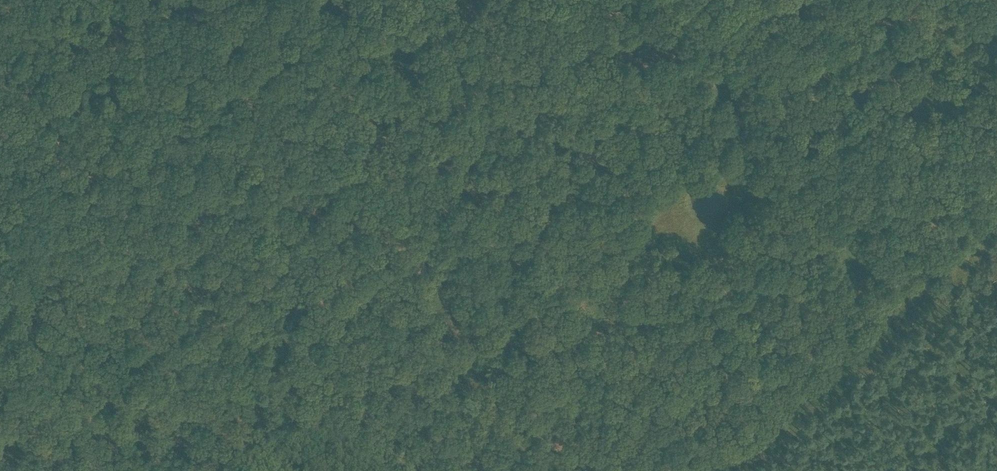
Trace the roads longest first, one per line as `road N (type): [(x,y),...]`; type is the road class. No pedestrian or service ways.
road 1 (track): [(996,193),(966,267),(725,470)]

